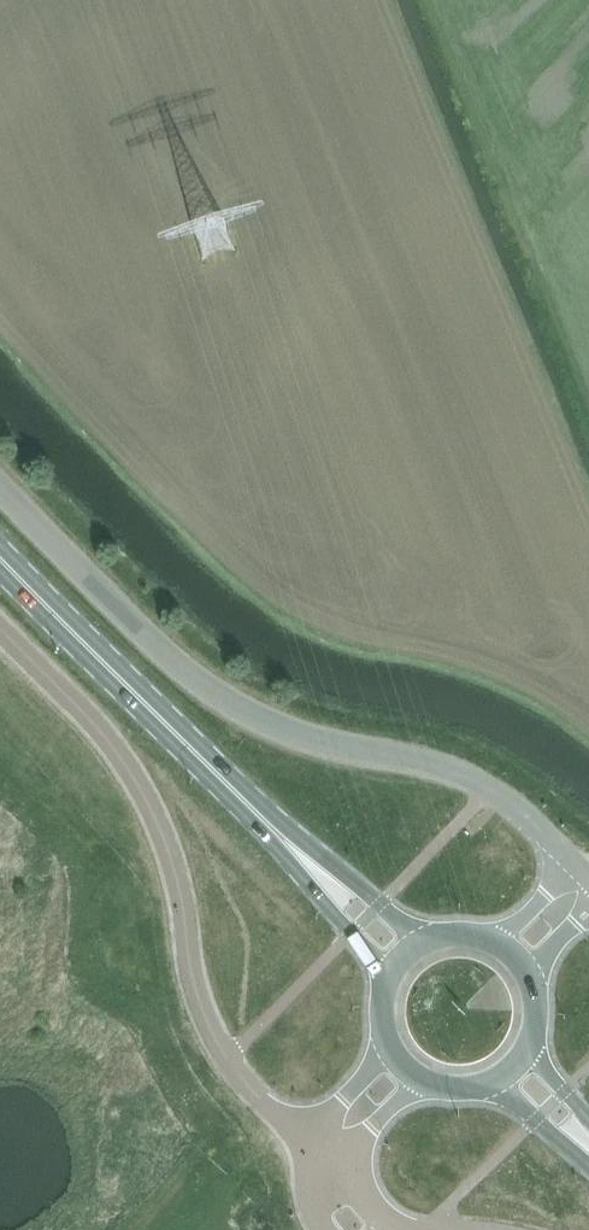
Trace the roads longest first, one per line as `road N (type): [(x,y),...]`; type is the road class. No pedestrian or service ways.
road 1 (unclassified): [(572,862),(520,811),(469,776),(295,733),(196,682),(0,488)]
road 2 (unclassified): [(0,628),(105,737),(154,814),(174,870),(198,999),(219,1047),(267,1107),(322,1135)]
road 3 (primary): [(433,939),(186,745)]
road 4 (primary): [(186,745),(353,933),(386,983)]
road 5 (primary): [(186,745),(0,559)]
road 6 (primary): [(482,1086),(506,1094),(588,1164)]

